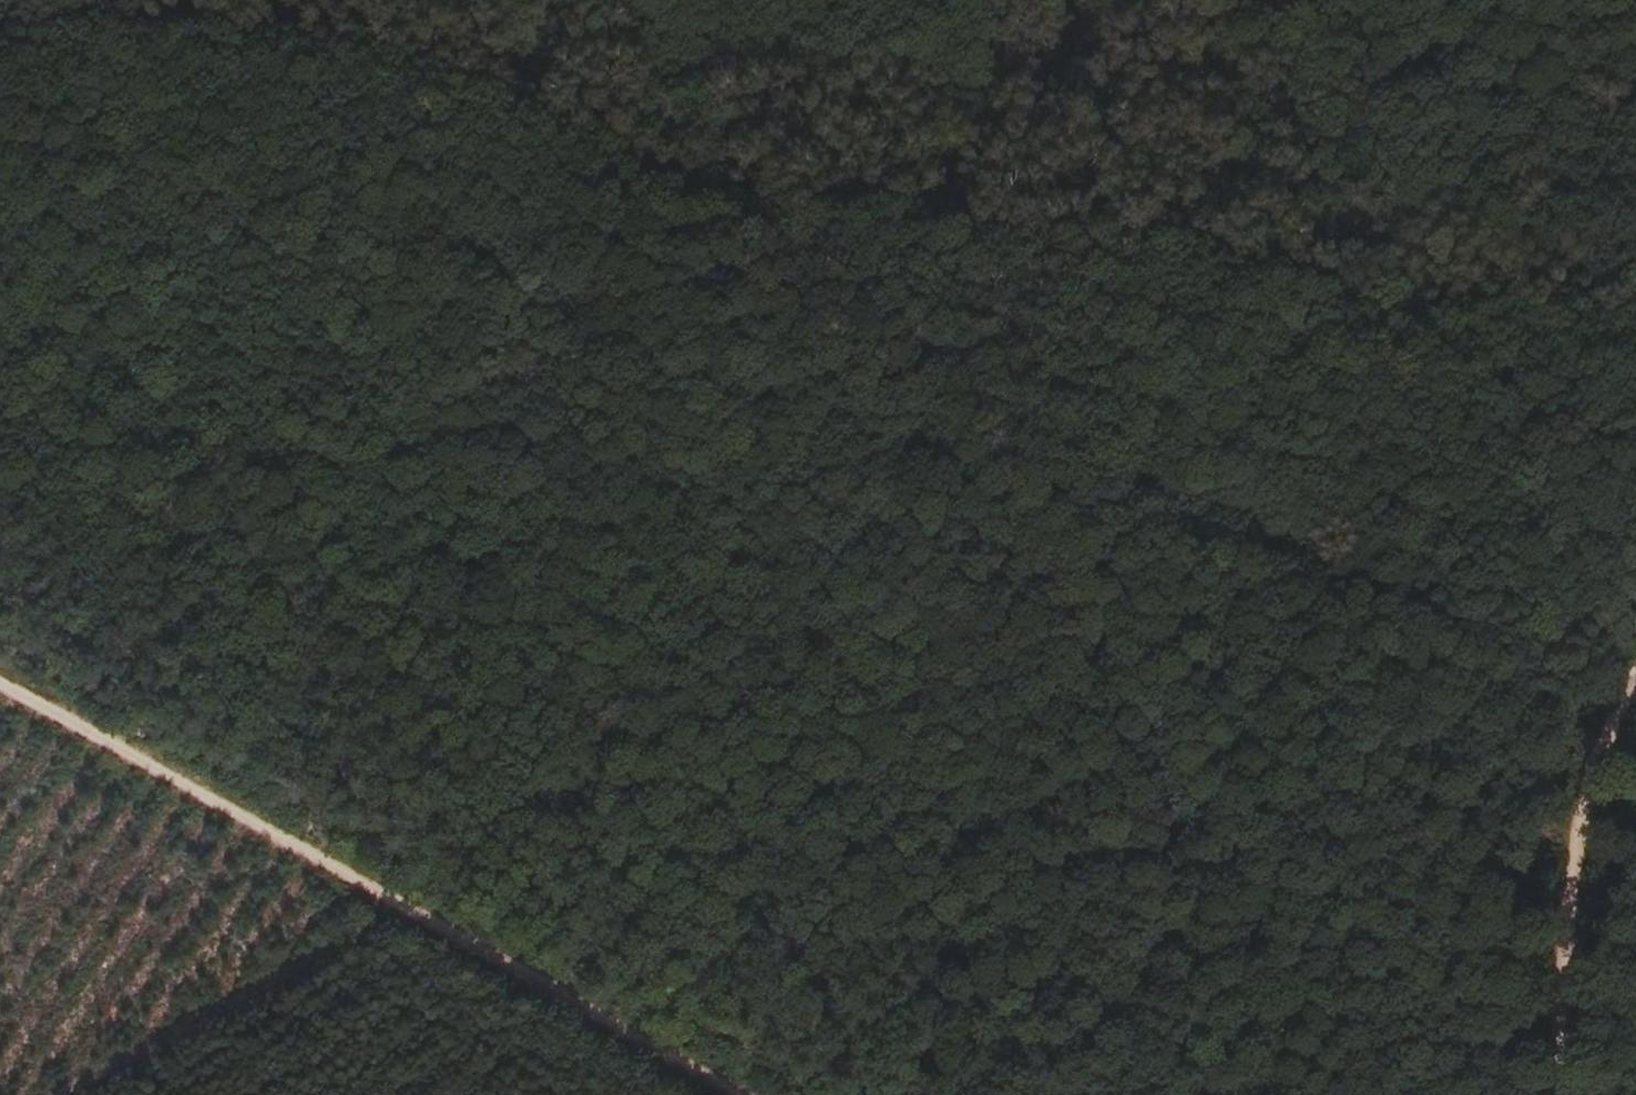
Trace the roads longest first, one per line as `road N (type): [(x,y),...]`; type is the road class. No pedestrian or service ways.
road 1 (track): [(752,1094),(0,679)]
road 2 (track): [(1573,1094),(1610,775),(1635,720)]

